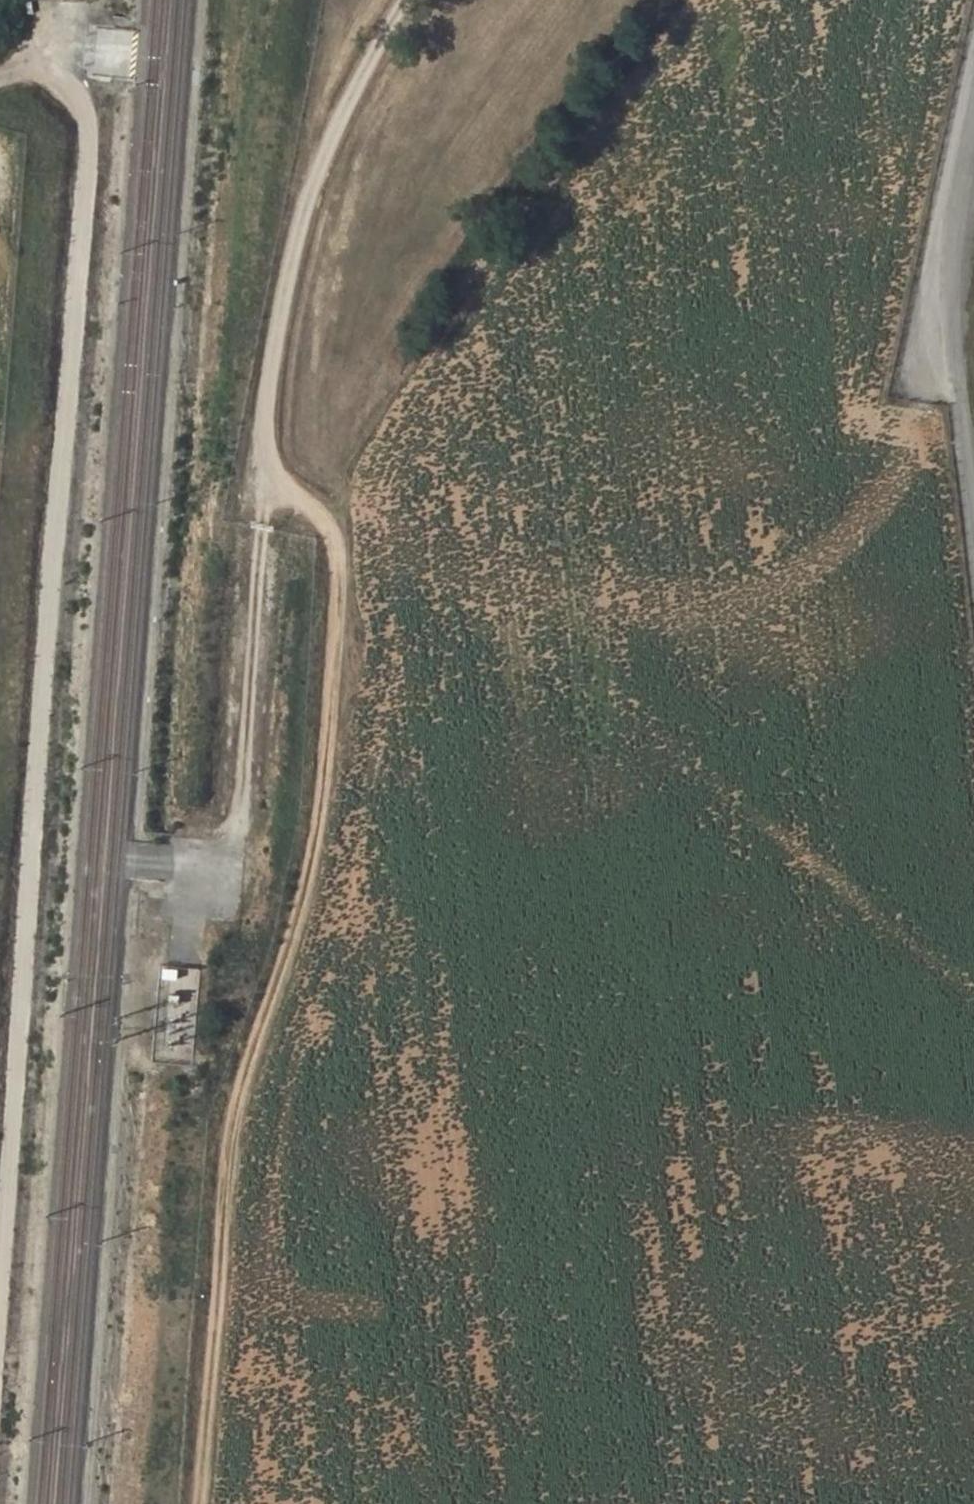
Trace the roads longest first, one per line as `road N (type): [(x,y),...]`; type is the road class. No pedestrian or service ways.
road 1 (track): [(201,1503),(230,1150),(242,1080),(309,869),(339,603),(338,545),(327,523),(268,469)]
road 2 (track): [(336,129),(405,0)]

